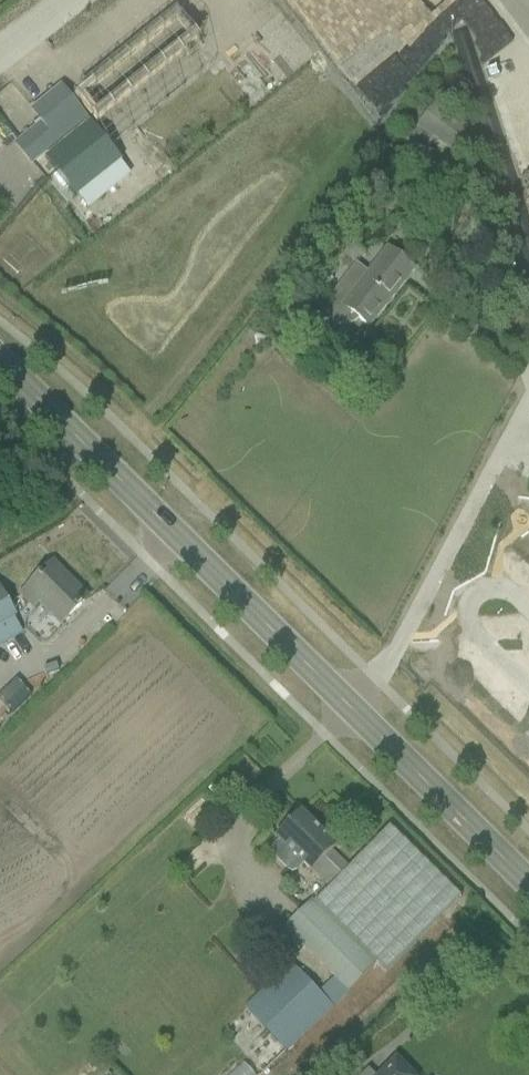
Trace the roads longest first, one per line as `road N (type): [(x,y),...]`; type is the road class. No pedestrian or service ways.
road 1 (secondary): [(528,889),(0,365)]

